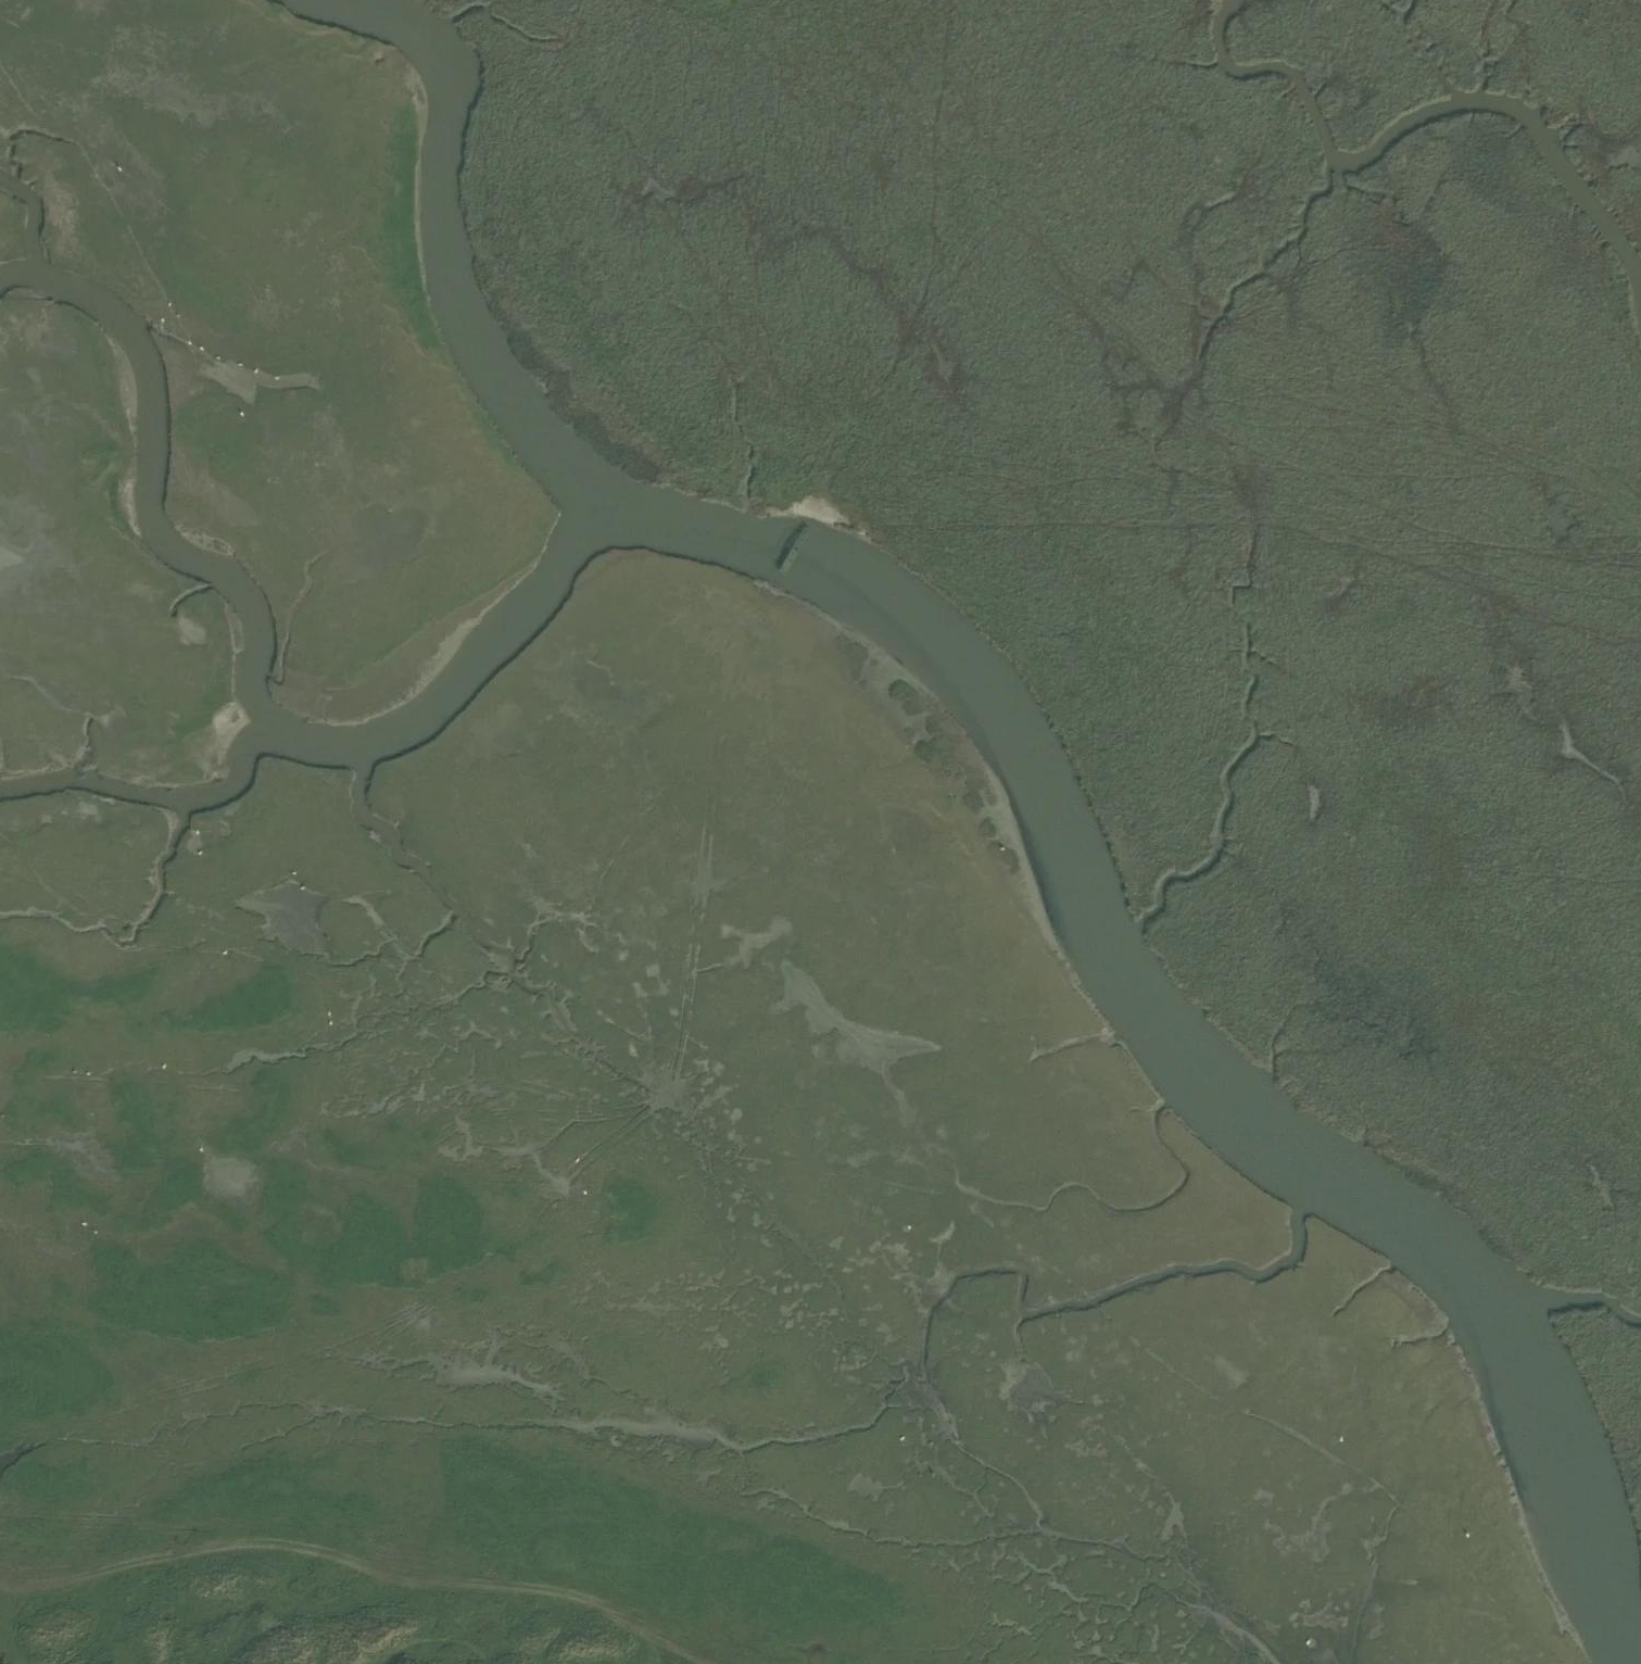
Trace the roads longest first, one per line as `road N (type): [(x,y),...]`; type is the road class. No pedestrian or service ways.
road 1 (track): [(740,1663),(585,1600),(405,1548),(275,1532),(34,1552),(0,1545)]
road 2 (track): [(144,1539),(112,1376),(48,1315),(0,1225)]

